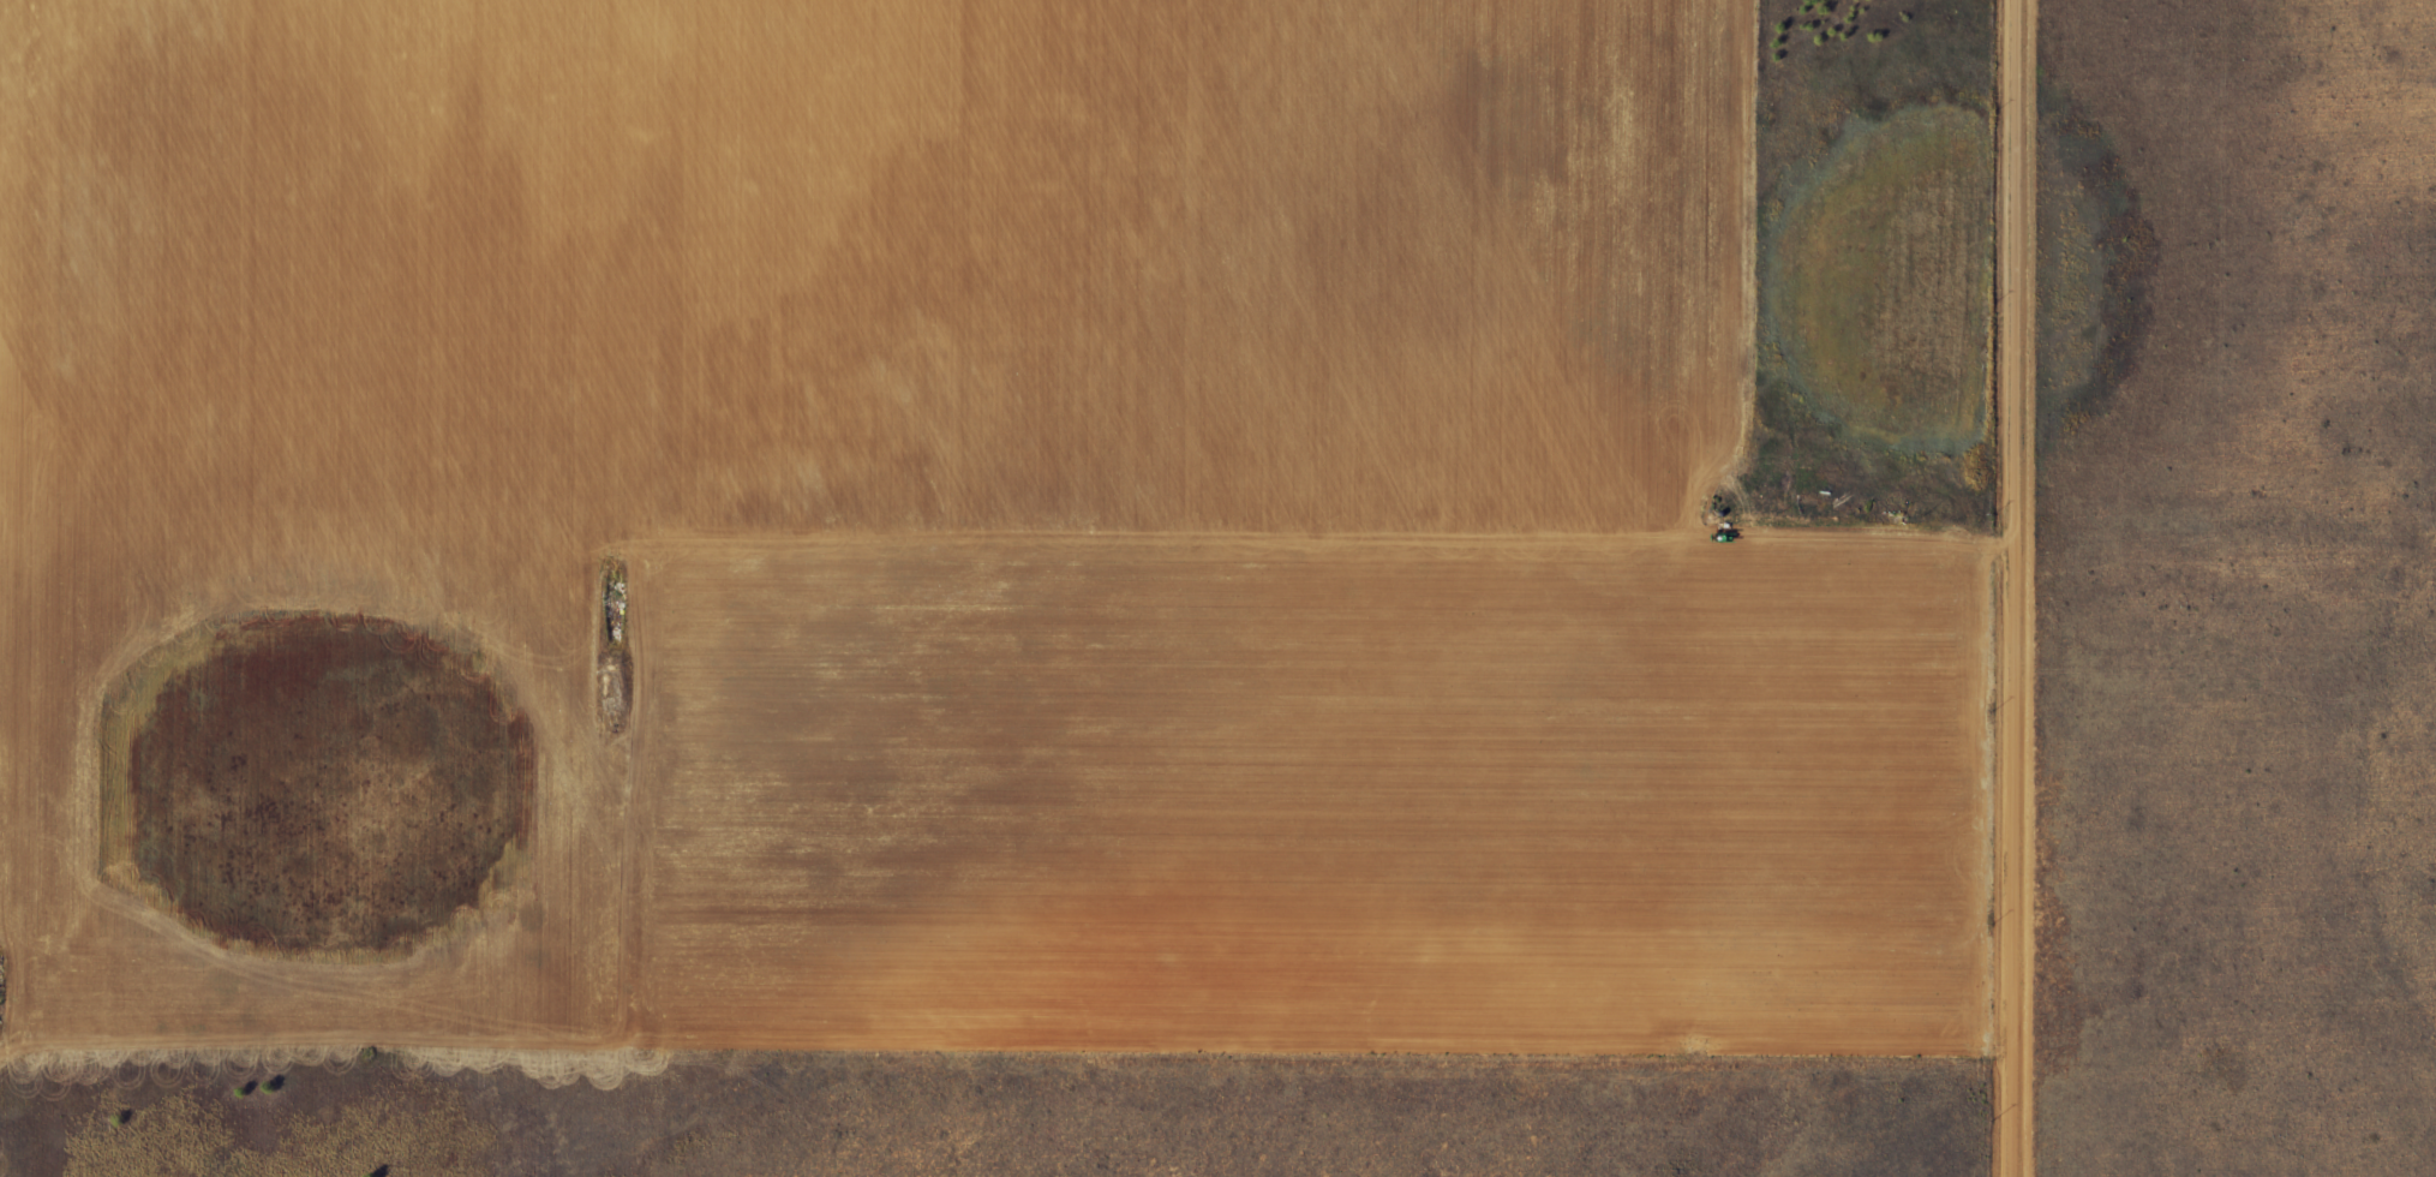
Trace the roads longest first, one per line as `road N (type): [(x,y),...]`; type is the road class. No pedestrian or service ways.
road 1 (residential): [(2045,1176),(2028,0)]

